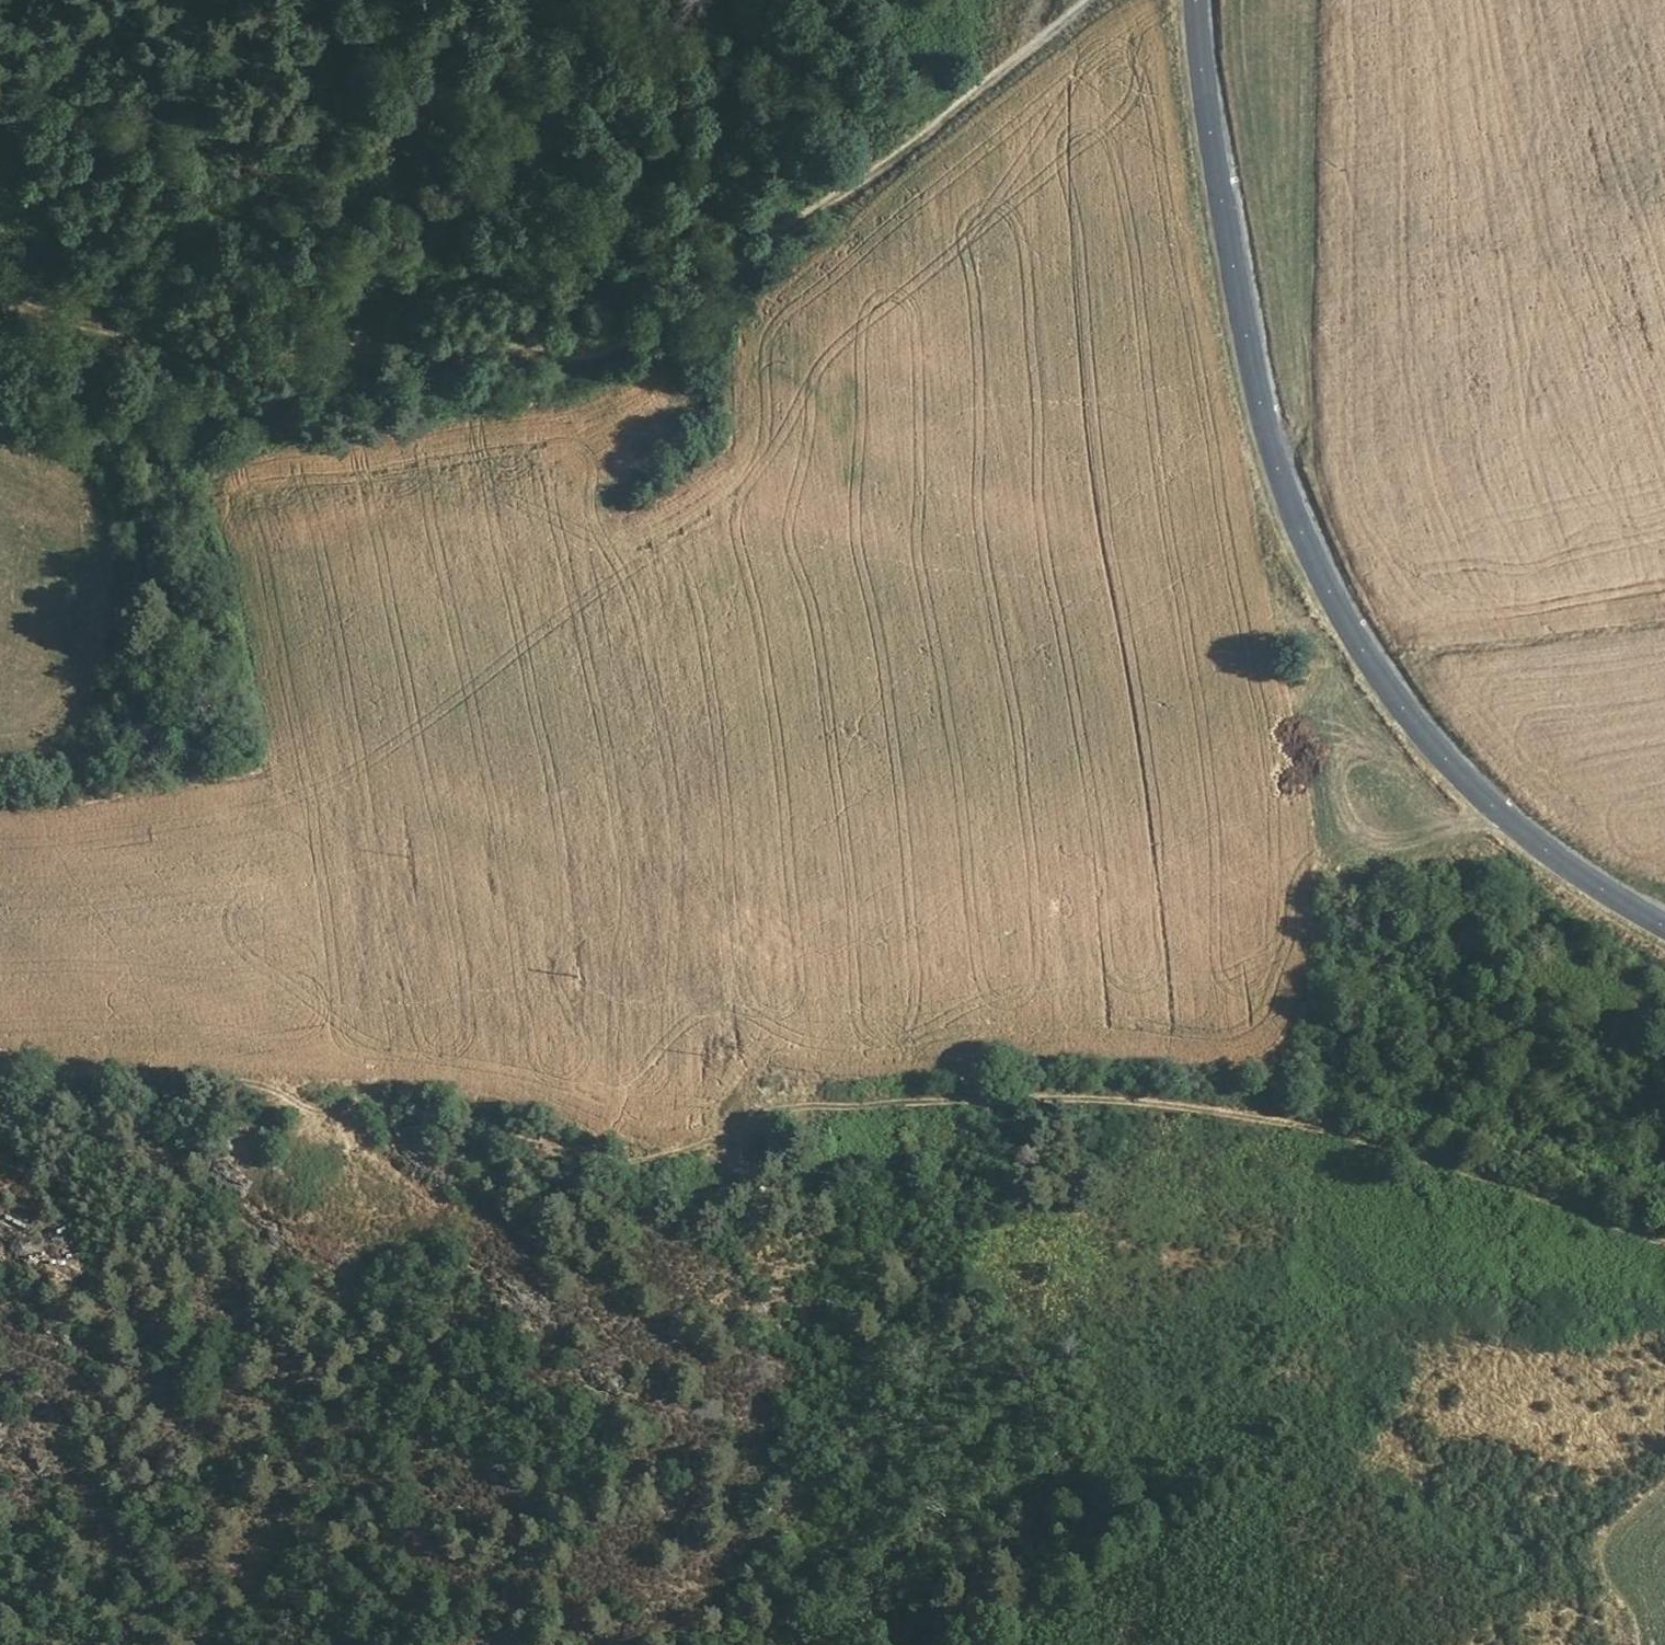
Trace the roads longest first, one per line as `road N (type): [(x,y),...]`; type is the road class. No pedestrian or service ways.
road 1 (track): [(0,321),(94,338),(632,329),(1055,0)]
road 2 (tertiary): [(1198,0),(1261,399),(1316,564),(1395,696),(1543,844),(1664,925)]

